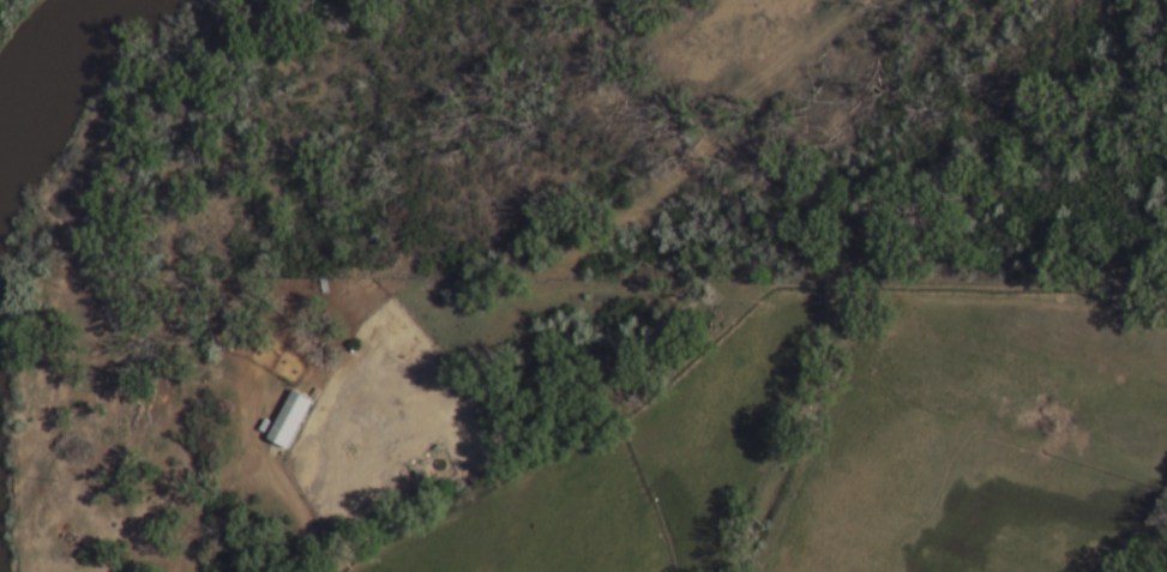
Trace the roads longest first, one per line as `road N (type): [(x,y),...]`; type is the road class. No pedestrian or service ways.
road 1 (track): [(105,571),(126,524),(146,508),(241,474),(265,471),(279,480),(314,536)]

